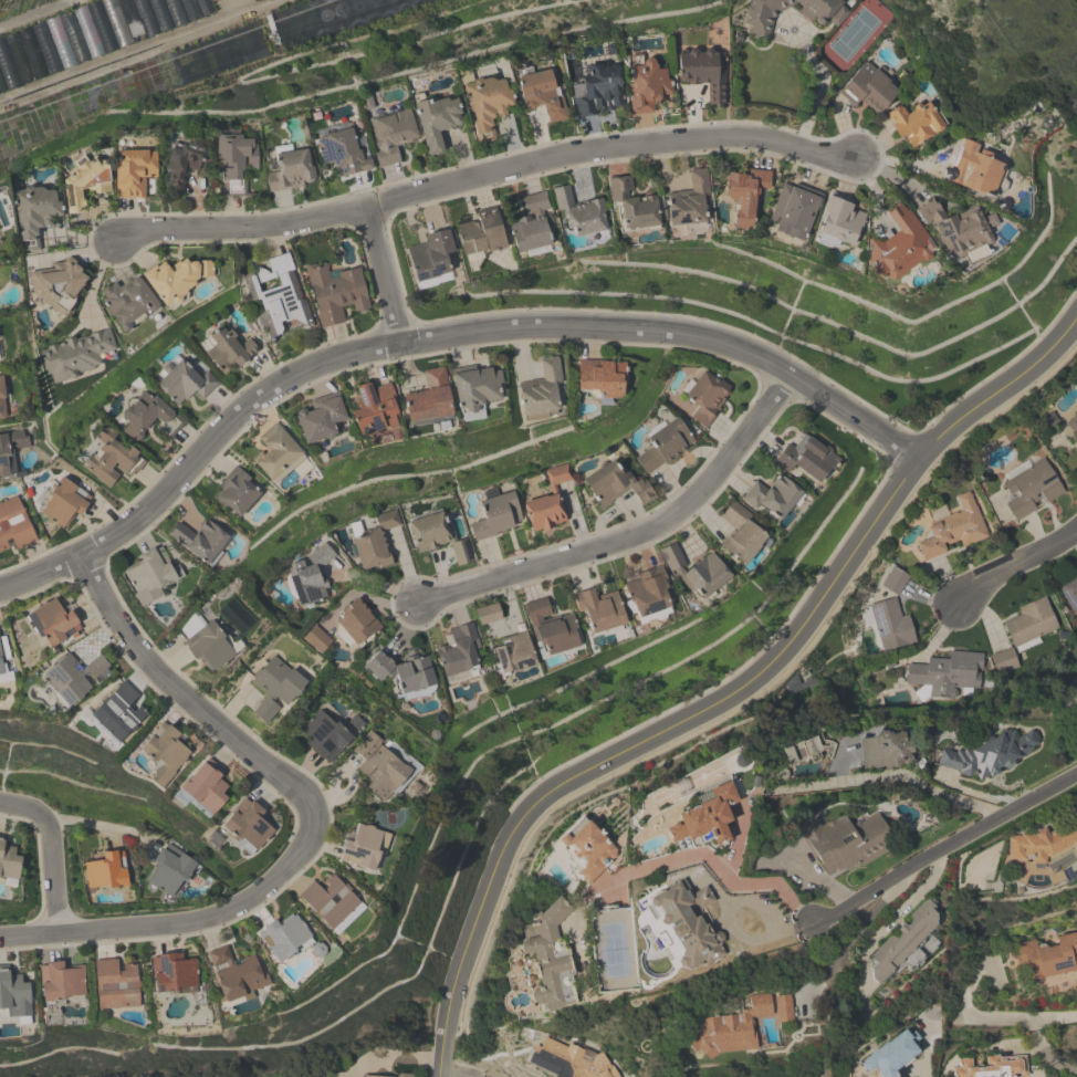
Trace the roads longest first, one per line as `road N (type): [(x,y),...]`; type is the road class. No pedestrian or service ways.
road 1 (residential): [(0,586),(83,554),(133,523),(281,381),(363,351),(463,333),(536,327),(699,337),(767,362),(920,457)]
road 2 (tertiary): [(1076,318),(1034,365),(920,457),(806,623),(760,673),(711,708),(564,783),(519,823),(457,977),(440,1076)]
road 3 (residential): [(857,155),(743,136),(617,146),(323,216),(118,240)]
road 4 (residential): [(790,375),(675,514),(630,536),(416,602)]
road 5 (residential): [(314,820),(303,795),(166,682),(107,607),(83,554)]
road 6 (residential): [(0,937),(169,924),(233,908),(305,846),(314,820)]
road 7 (residential): [(812,923),(1076,772)]
road 8 (residential): [(812,923),(780,887),(738,885),(705,856),(597,886)]
road 9 (residential): [(60,933),(46,820),(0,802)]
road 10 (residential): [(400,344),(366,205)]
road 11 (residential): [(959,602),(996,574),(1056,548),(1076,527)]

